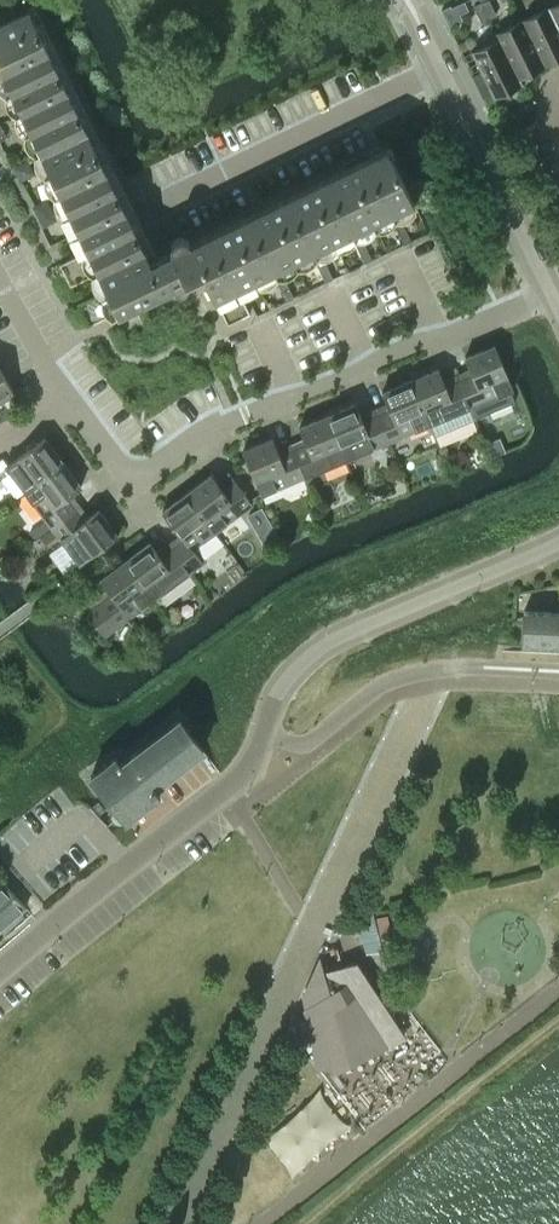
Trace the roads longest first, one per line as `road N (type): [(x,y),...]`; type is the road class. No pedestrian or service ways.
road 1 (residential): [(0,969),(250,763),(284,679),(308,657),(558,538)]
road 2 (residential): [(66,400),(138,483),(232,423),(552,291)]
road 3 (residential): [(552,291),(412,0)]
road 4 (residential): [(0,283),(66,400)]

